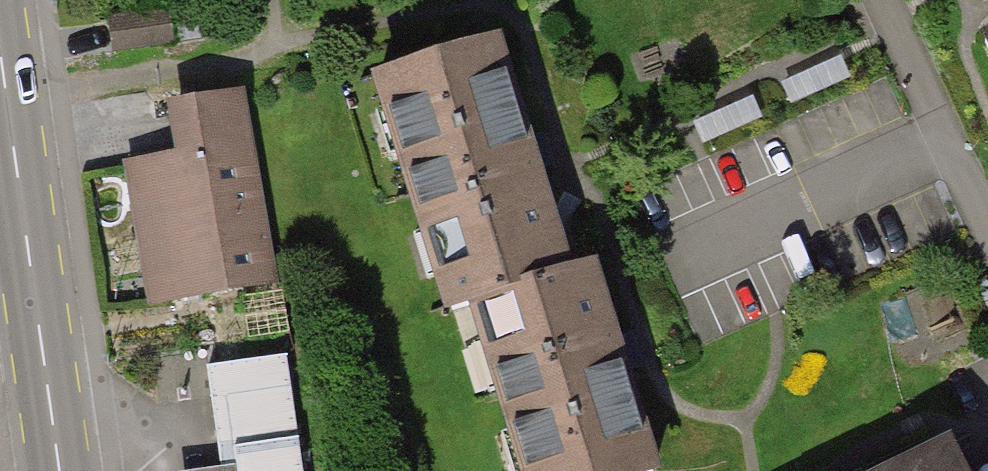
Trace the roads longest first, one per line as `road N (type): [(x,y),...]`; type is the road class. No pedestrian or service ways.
road 1 (primary): [(60,470),(0,48)]

